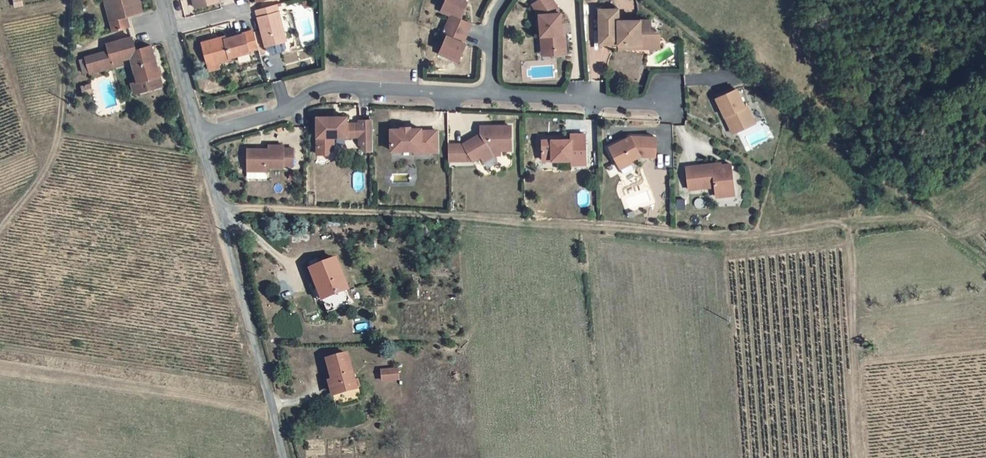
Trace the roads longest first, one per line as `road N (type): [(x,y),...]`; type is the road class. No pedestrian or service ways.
road 1 (track): [(860,457),(852,242),(835,225),(713,237),(429,213),(218,208)]
road 2 (track): [(985,258),(651,0)]
road 3 (unclassified): [(283,457),(200,136)]
road 4 (residential): [(200,136),(288,111),(324,89),(491,95)]
road 5 (track): [(68,0),(59,132),(43,170),(0,227)]
road 6 (residential): [(491,95),(668,104)]

